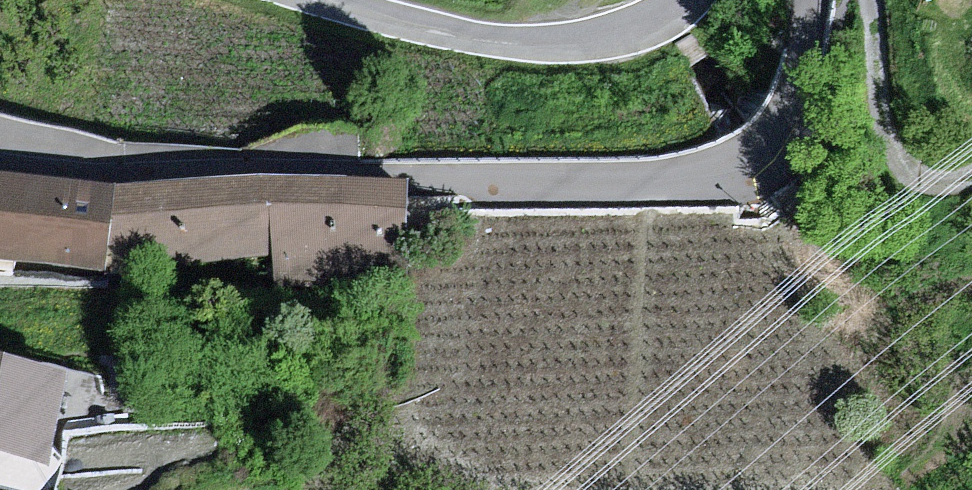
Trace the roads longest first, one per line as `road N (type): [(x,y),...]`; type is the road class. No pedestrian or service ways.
road 1 (residential): [(0,169),(120,178),(691,178),(740,158),(779,123),(795,91),(811,0)]
road 2 (unclassified): [(686,0),(625,31),(563,43),(487,42),(325,0)]
road 3 (track): [(875,23),(883,119),(902,171),(933,179),(971,170)]

